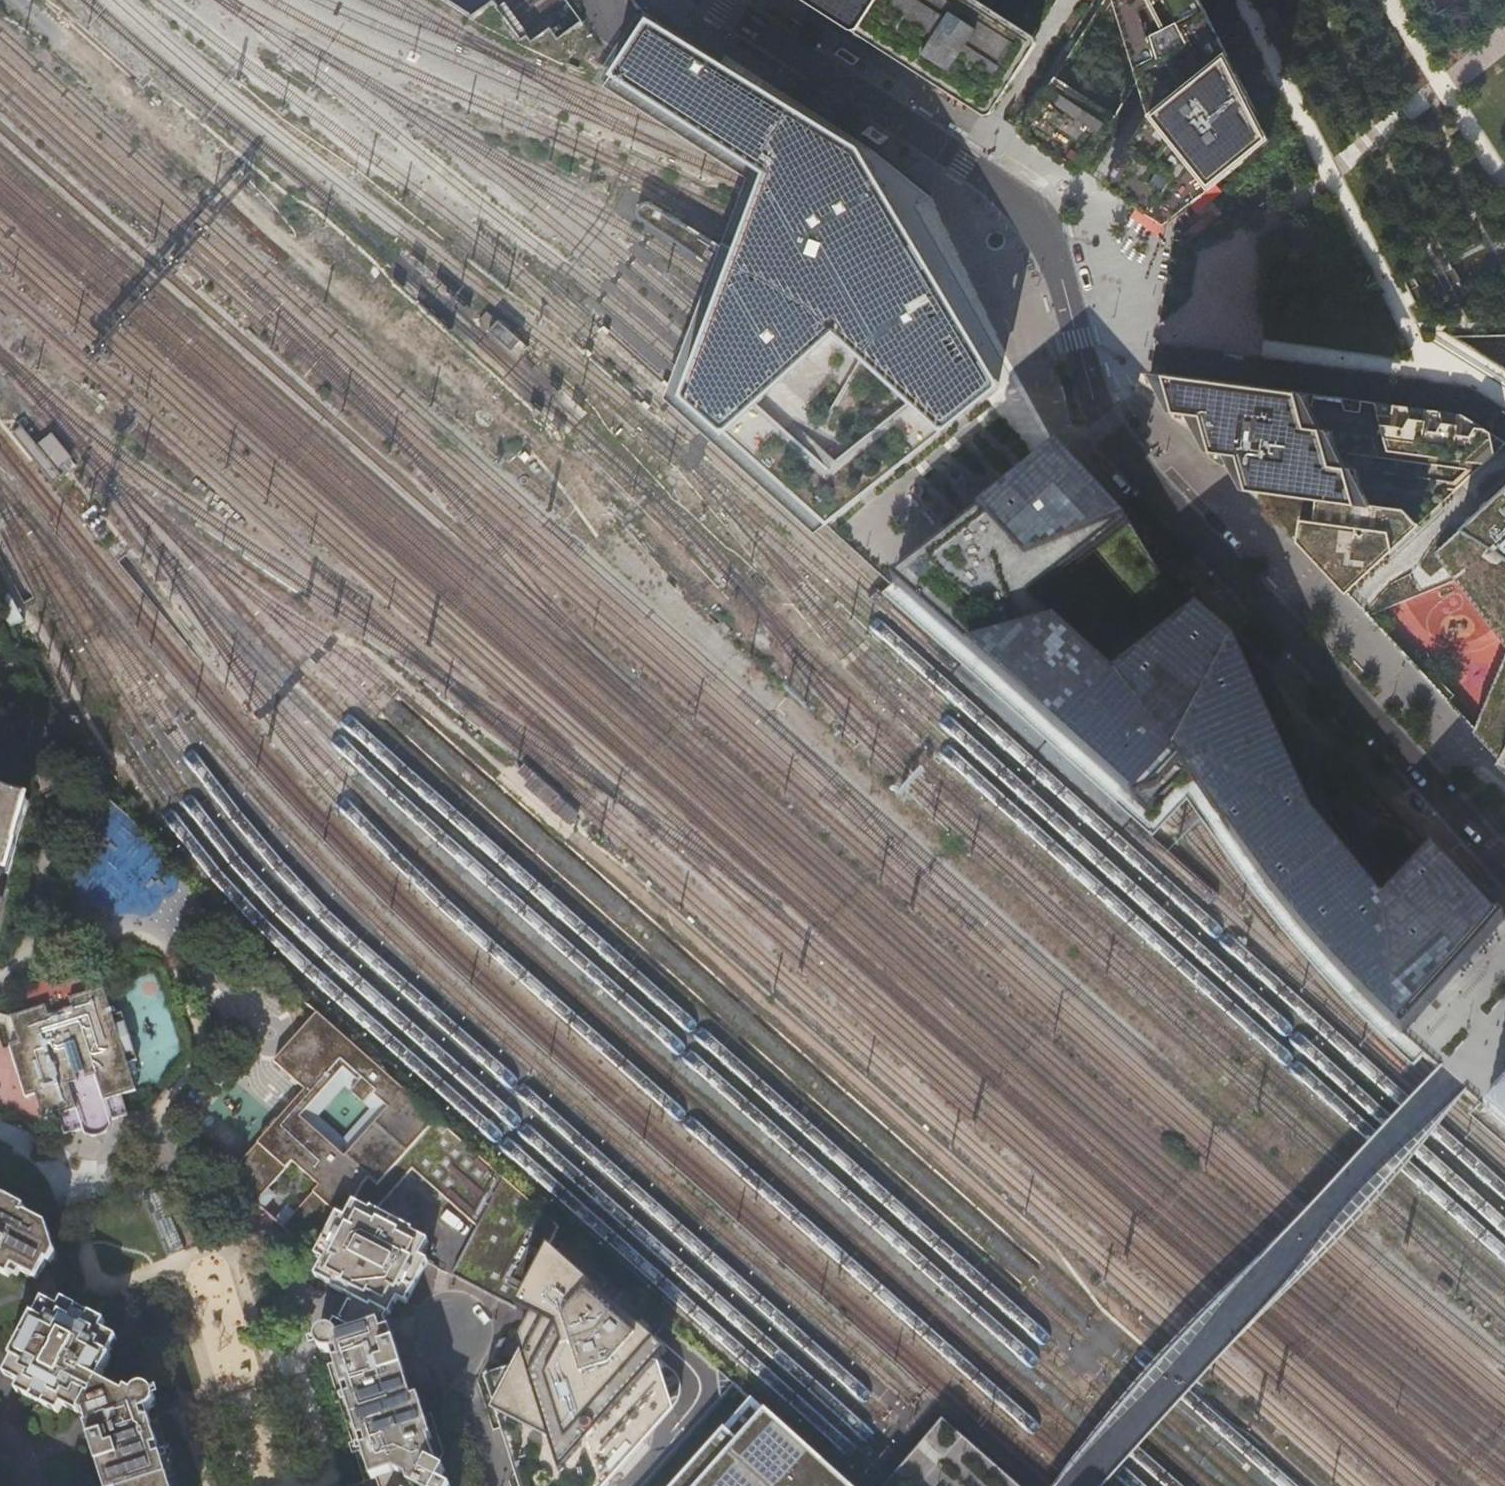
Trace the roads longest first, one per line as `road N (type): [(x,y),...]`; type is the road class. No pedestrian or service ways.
road 1 (residential): [(724,0),(1005,193),(1040,243),(1120,450),(1504,863)]
road 2 (primary): [(0,296),(414,0)]
road 3 (primary): [(0,257),(360,0)]
road 4 (track): [(0,577),(108,757),(219,892)]
road 5 (primary): [(257,0),(0,183)]
road 6 (primary): [(201,0),(0,144)]
road 7 (residential): [(487,1485),(444,1332)]

